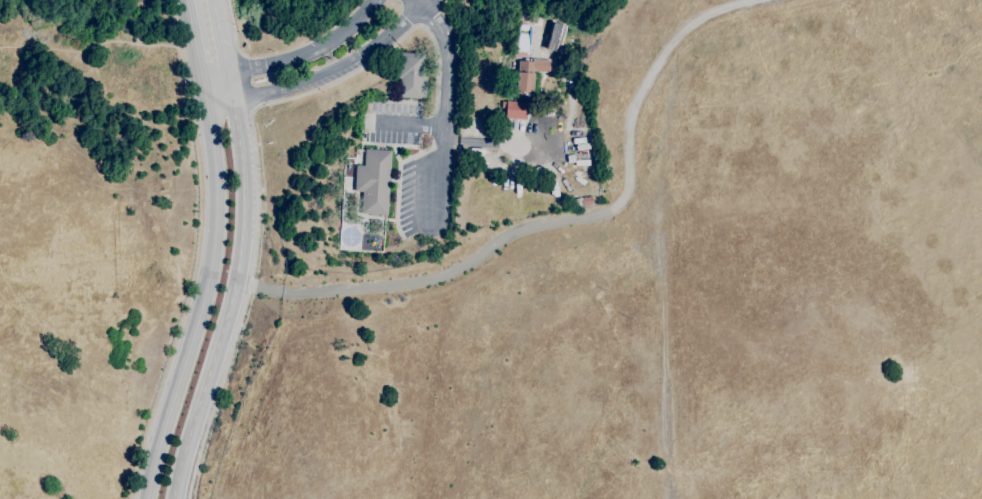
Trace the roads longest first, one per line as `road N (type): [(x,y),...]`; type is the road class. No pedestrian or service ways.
road 1 (secondary): [(175,498),(236,283),(244,217),(226,72)]
road 2 (secondary): [(205,103),(218,216),(211,279),(147,498)]

